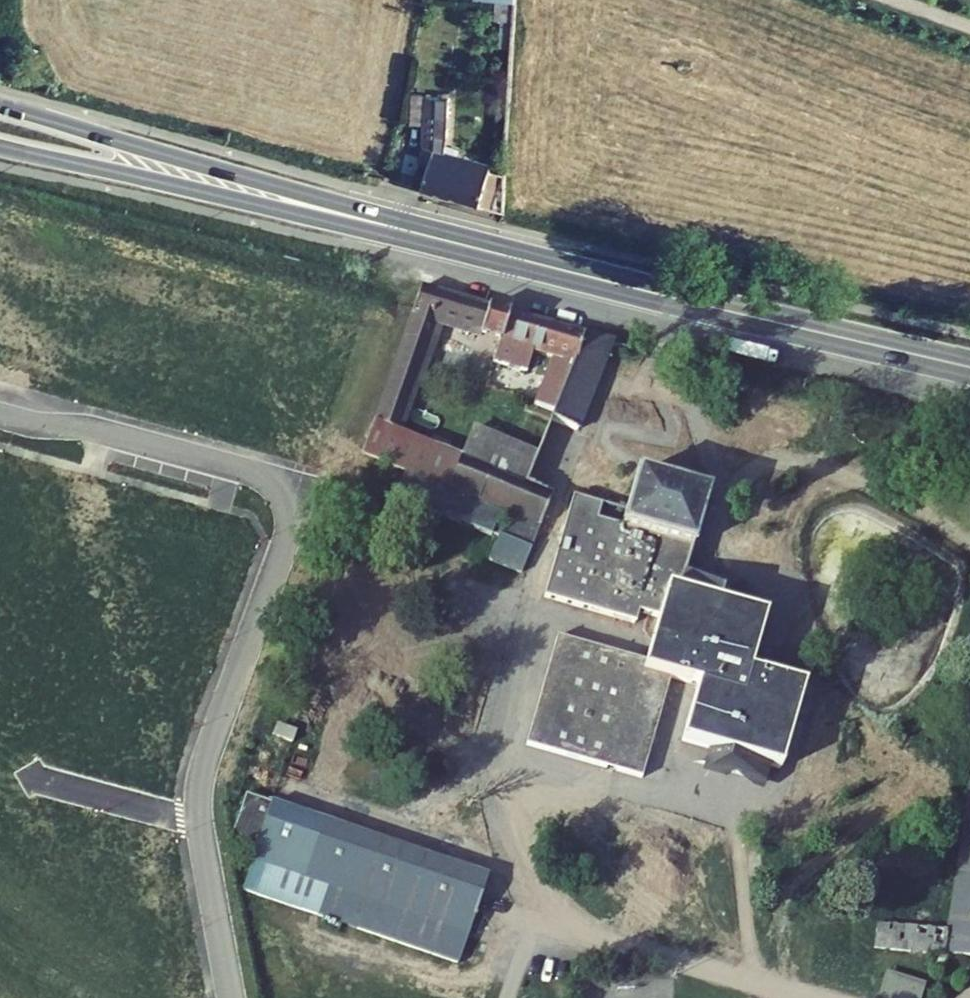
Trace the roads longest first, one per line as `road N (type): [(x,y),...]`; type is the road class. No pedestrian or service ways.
road 1 (primary): [(0,126),(969,368)]
road 2 (residential): [(193,815),(276,498),(263,478),(90,425),(34,430),(0,420)]
road 3 (residential): [(193,815),(233,997)]
road 4 (residential): [(39,779),(193,815)]

